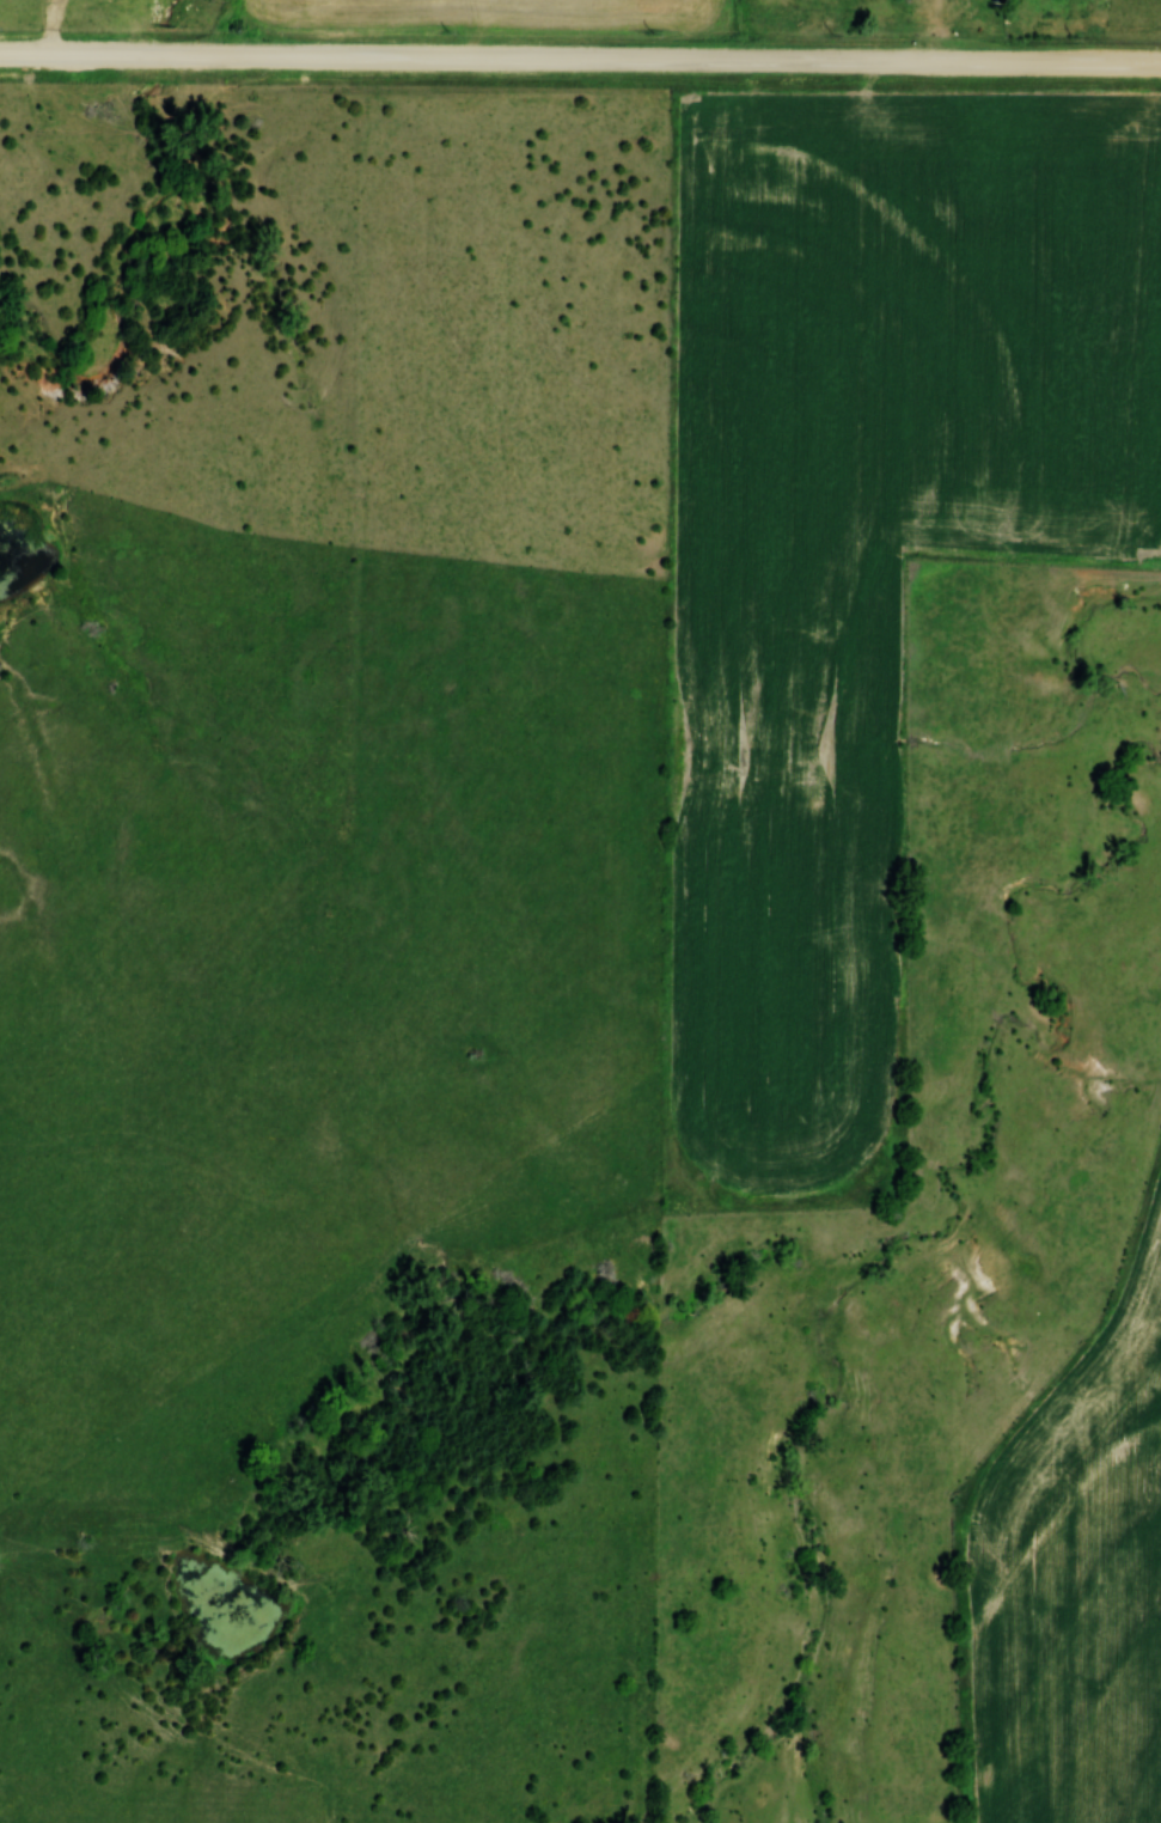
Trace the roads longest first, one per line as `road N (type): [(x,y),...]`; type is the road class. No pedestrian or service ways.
road 1 (tertiary): [(1160,66),(0,50)]

